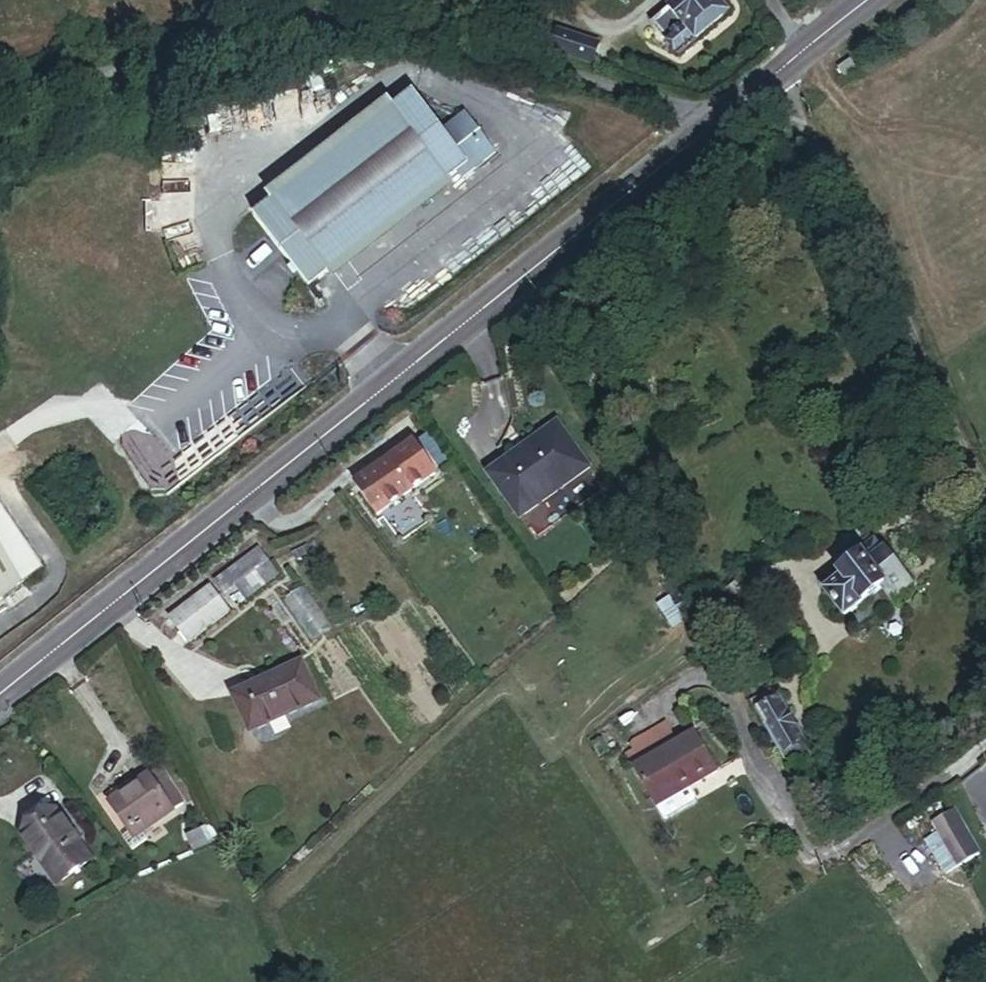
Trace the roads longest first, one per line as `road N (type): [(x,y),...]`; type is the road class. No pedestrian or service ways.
road 1 (secondary): [(718,129),(0,706)]
road 2 (residential): [(0,97),(236,48),(358,34),(468,53),(718,129)]
road 3 (unclassified): [(985,494),(856,215),(774,83)]
road 4 (secondary): [(882,0),(774,83)]

